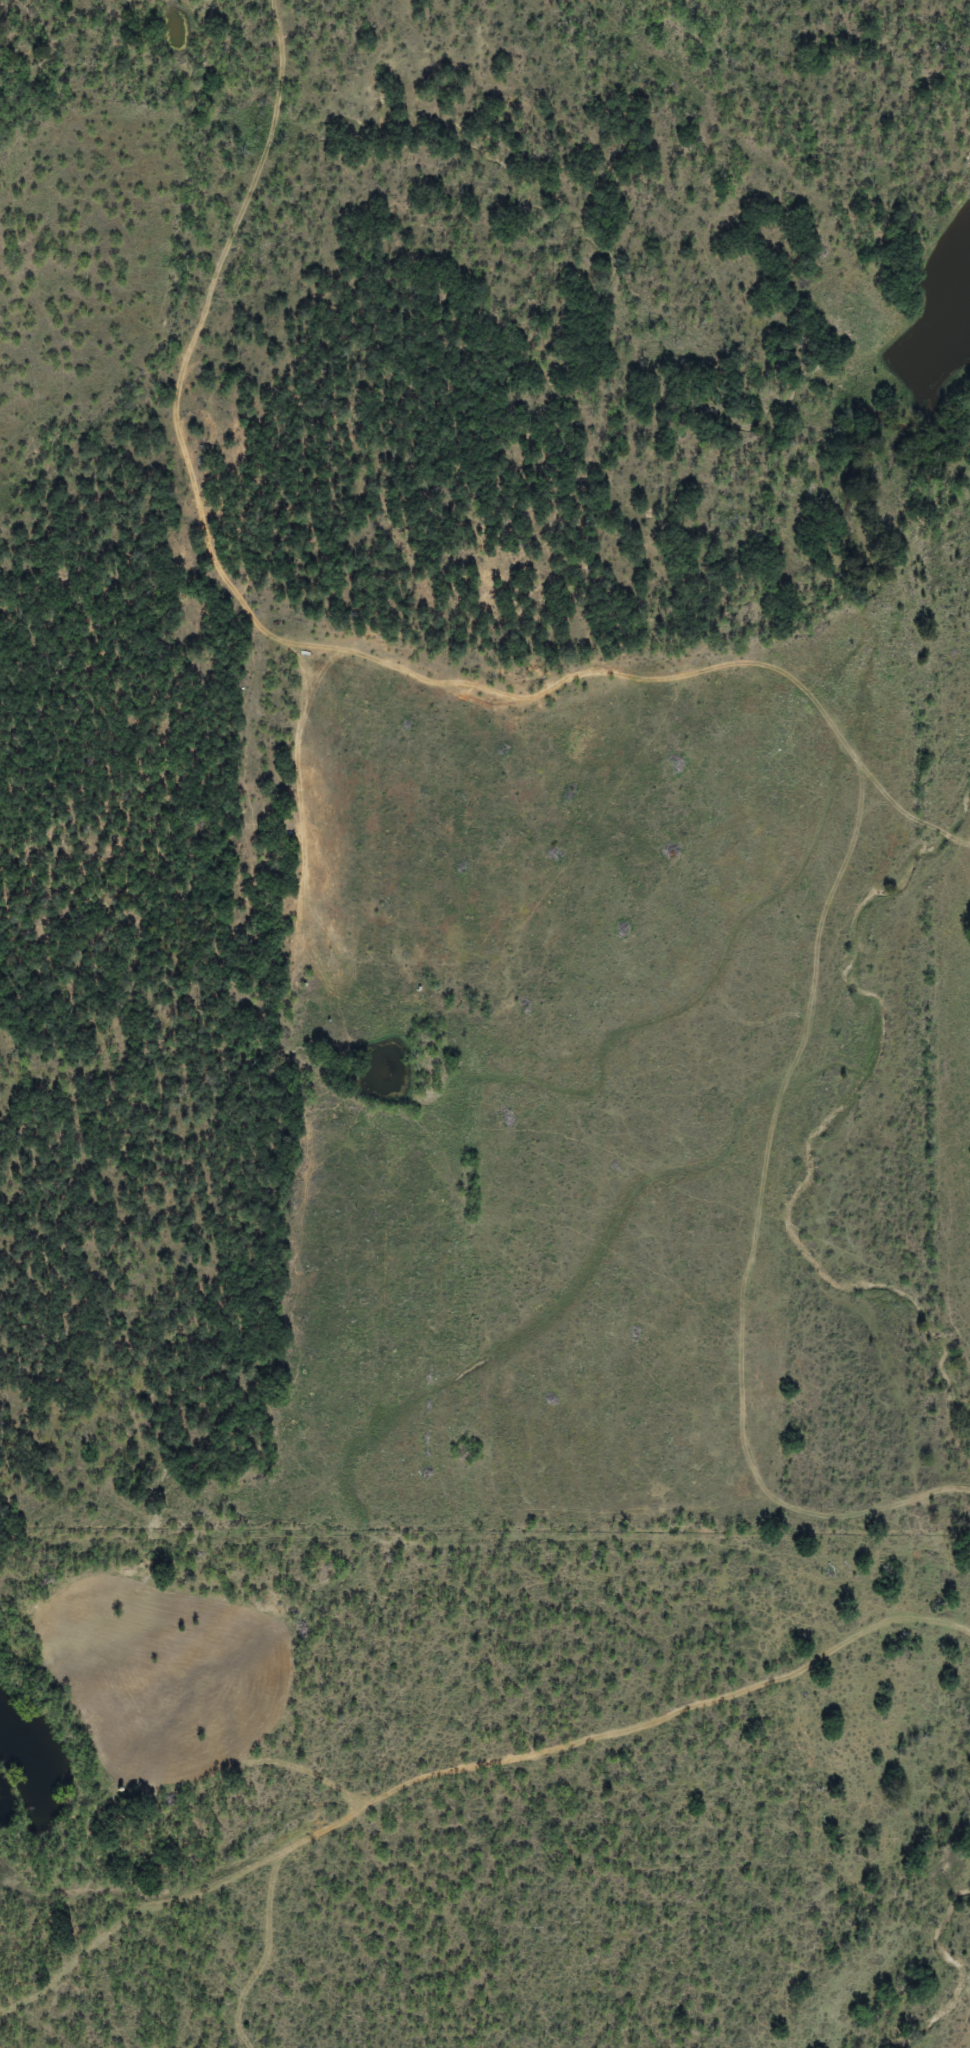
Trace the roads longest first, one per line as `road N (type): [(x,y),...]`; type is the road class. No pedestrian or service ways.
road 1 (residential): [(0,1992),(99,1927),(295,1866),(466,1790),(703,1724),(889,1643),(969,1652)]

